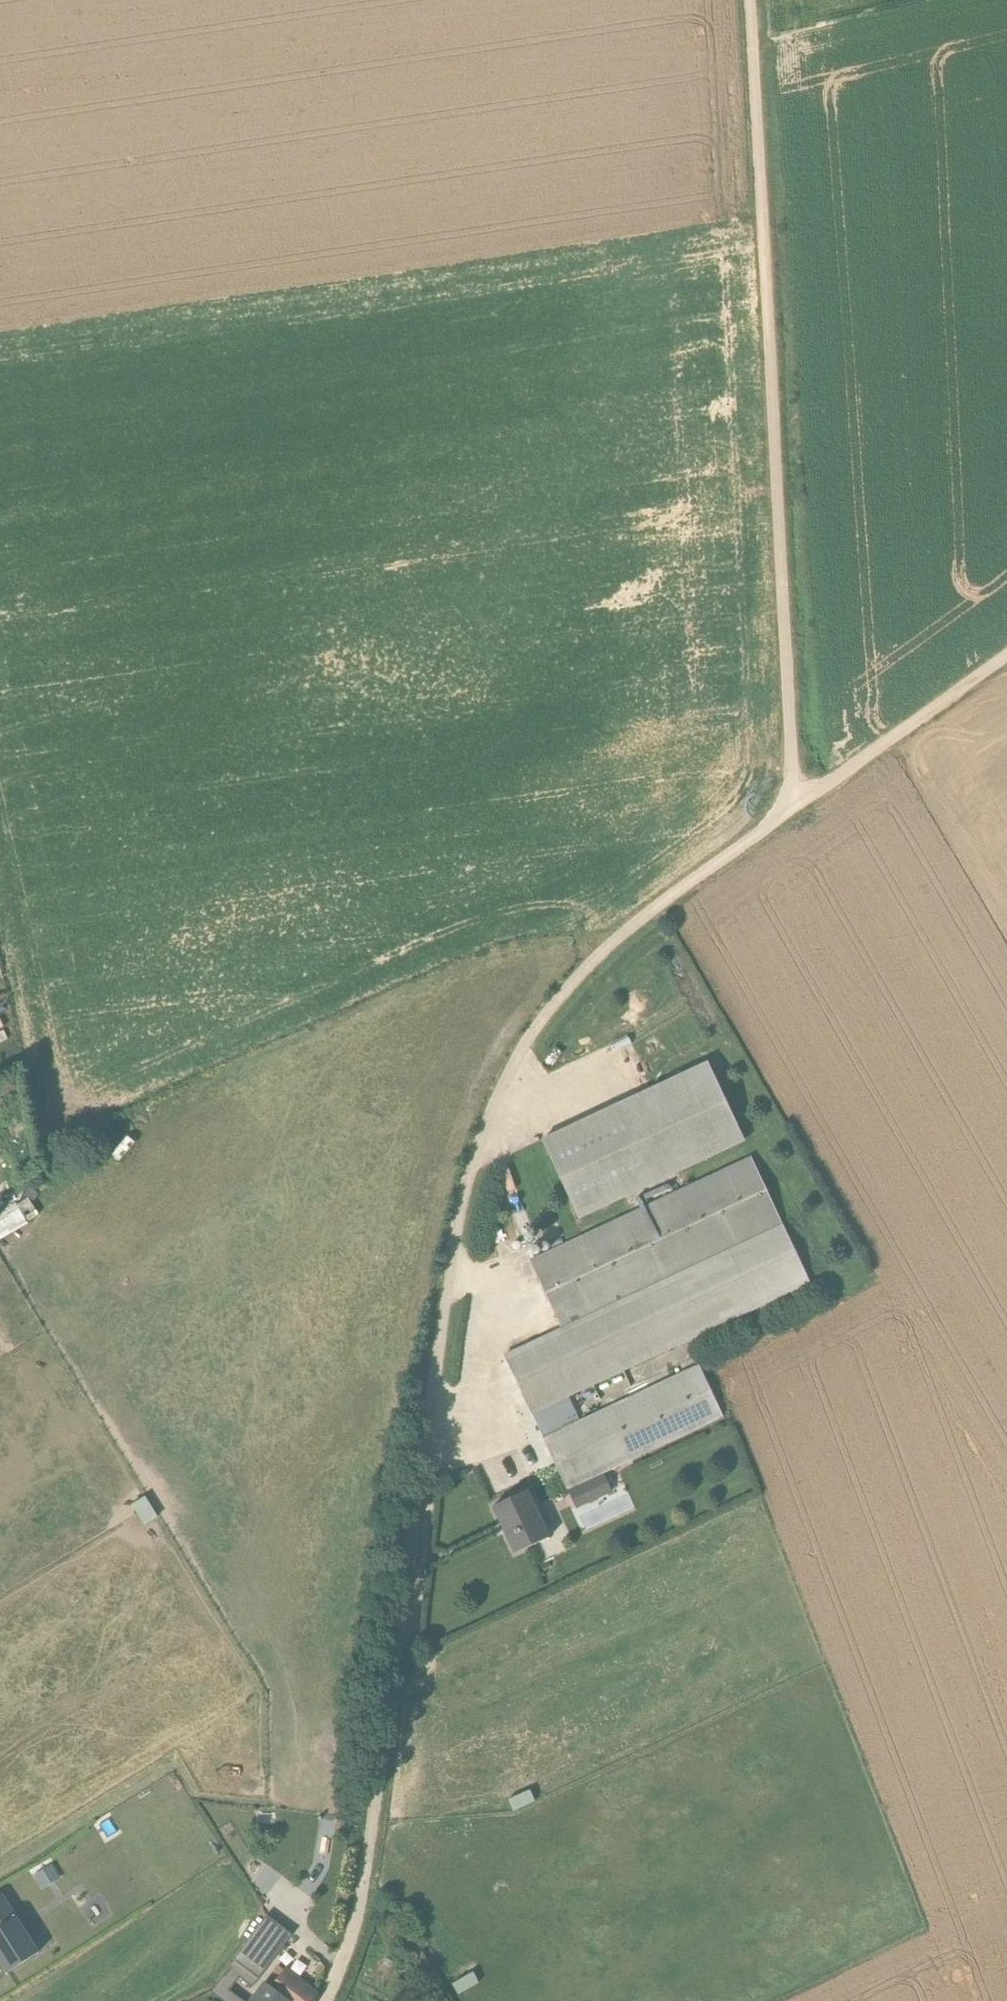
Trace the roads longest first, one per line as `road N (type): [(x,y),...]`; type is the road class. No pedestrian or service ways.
road 1 (unclassified): [(325,2000),(347,1953),(463,1196),(485,1126),(545,1014),(599,954),(796,804)]
road 2 (unclassified): [(750,0),(796,804)]
road 3 (unclassified): [(796,804),(1006,652)]

